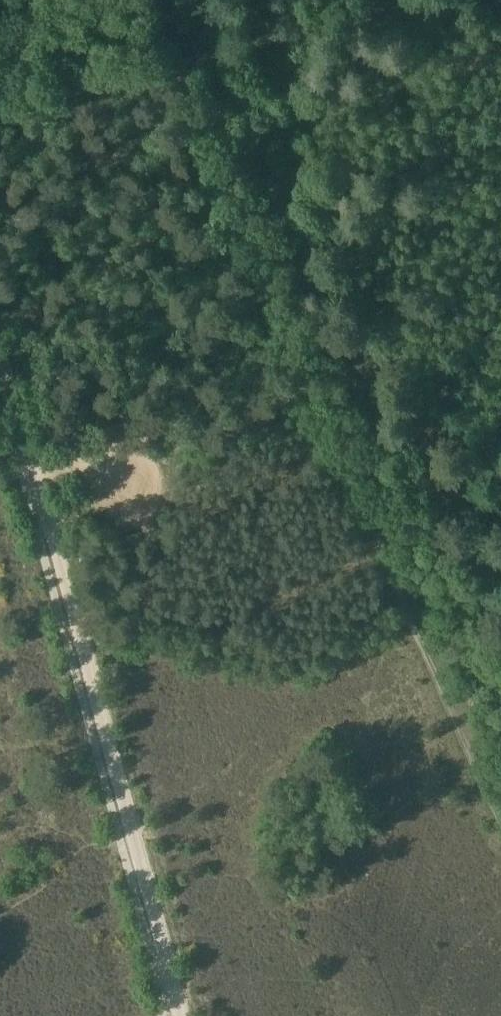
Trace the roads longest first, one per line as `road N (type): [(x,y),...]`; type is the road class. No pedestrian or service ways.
road 1 (track): [(130,836),(83,635),(0,354)]
road 2 (track): [(429,0),(0,131)]
road 3 (track): [(171,82),(330,424)]
road 4 (track): [(0,453),(12,450),(33,474),(92,457),(163,478)]
road 5 (track): [(500,409),(346,455)]
road 6 (track): [(0,912),(81,851),(130,836)]
road 7 (track): [(170,980),(130,836)]

